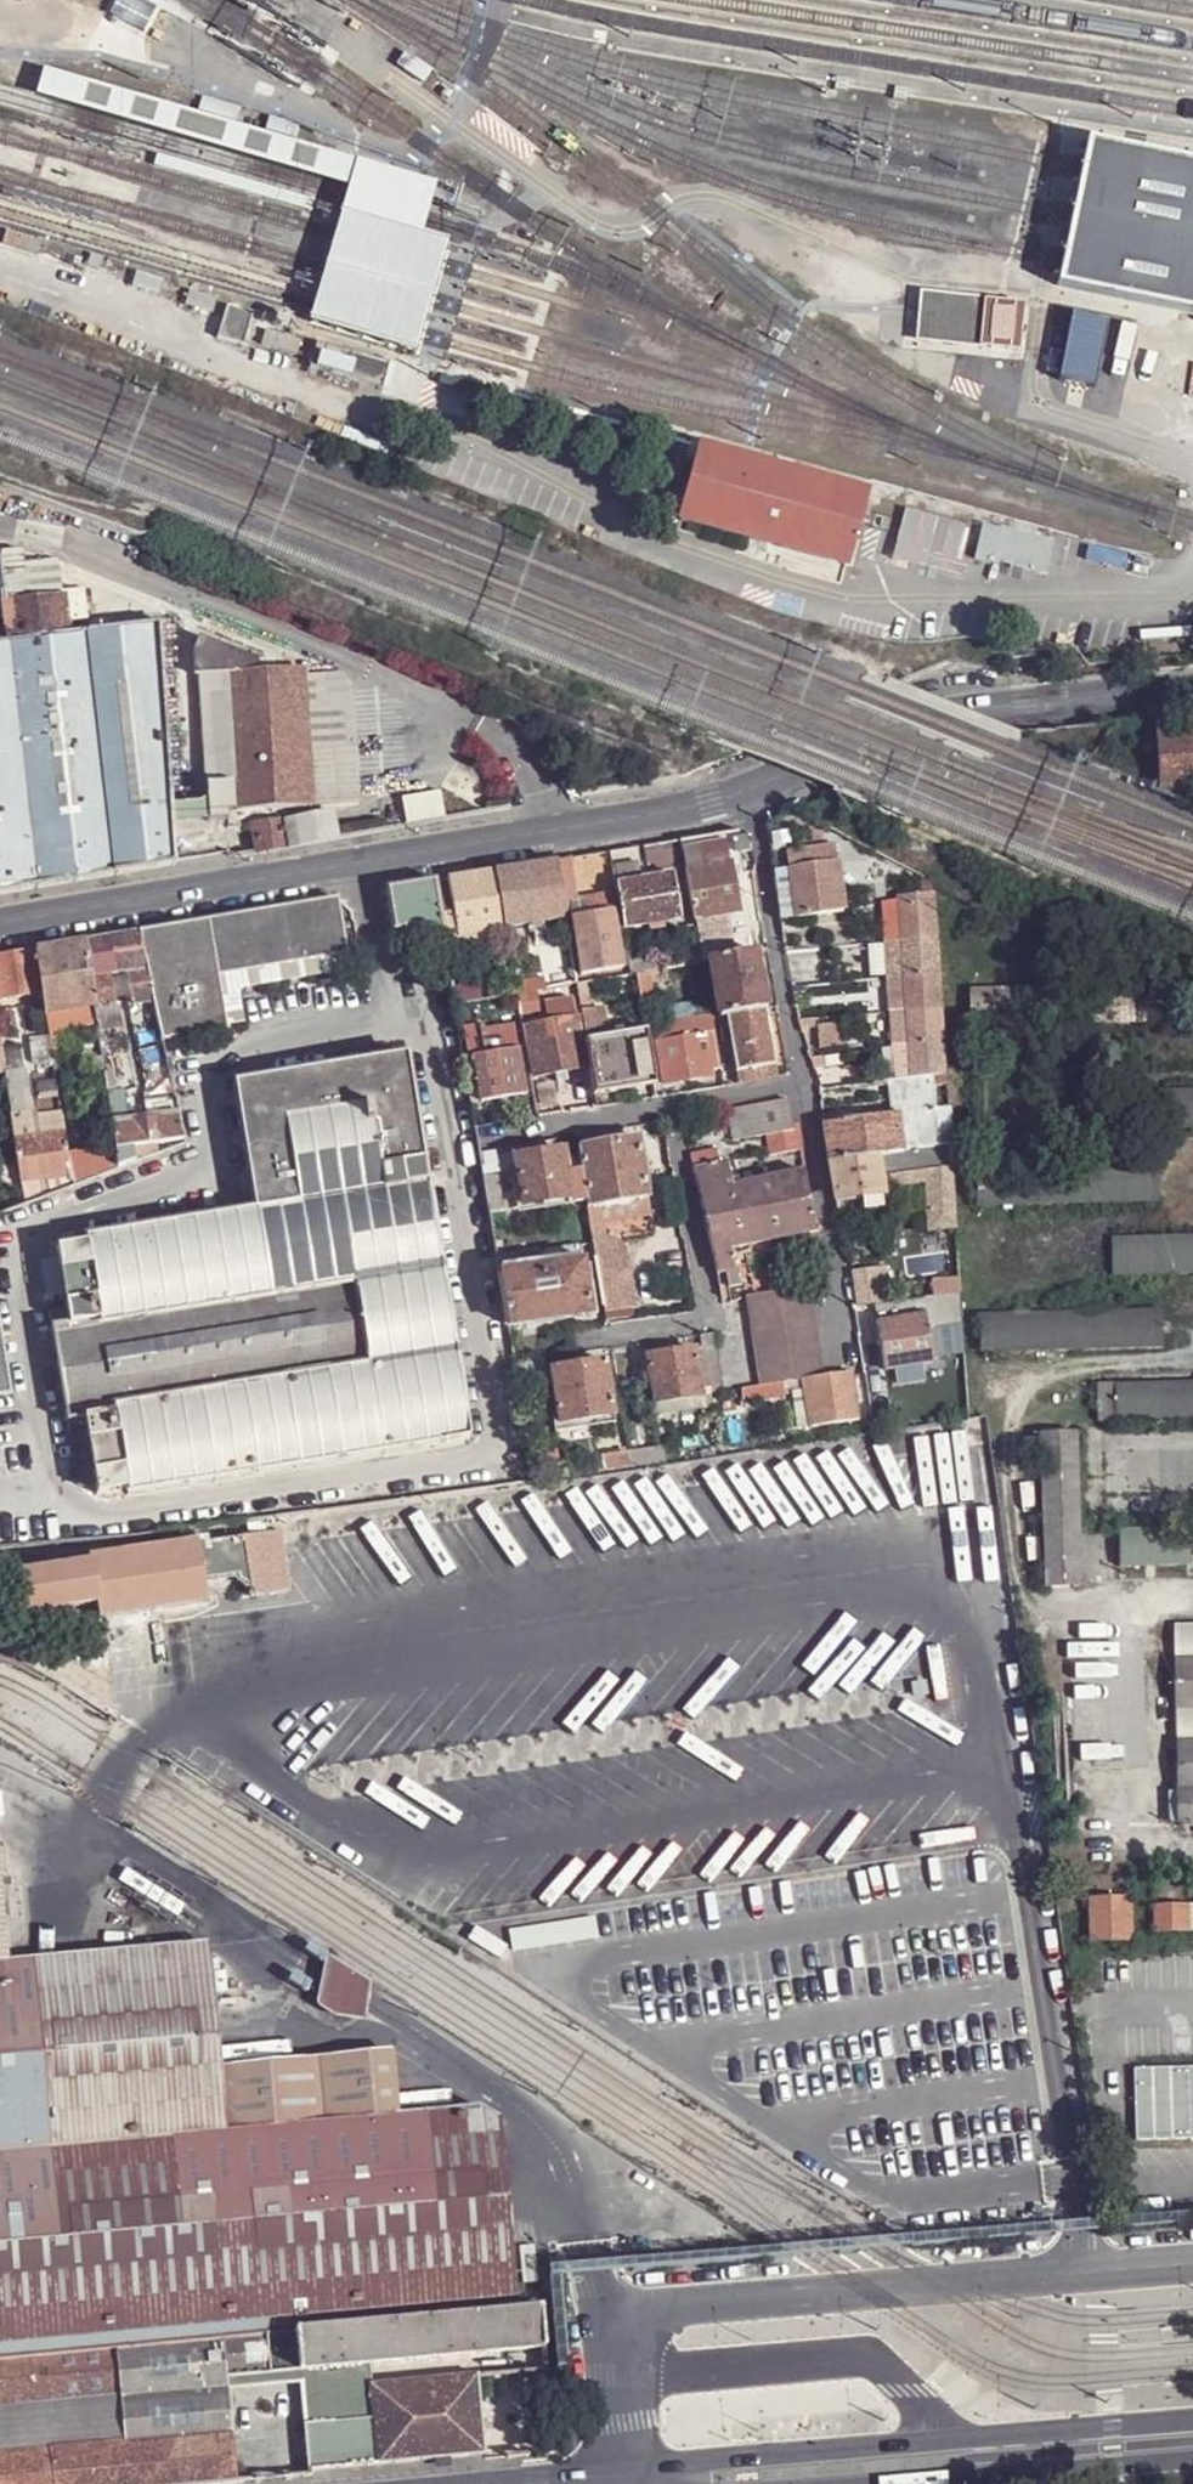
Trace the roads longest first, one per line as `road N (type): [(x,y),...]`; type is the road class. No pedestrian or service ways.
road 1 (tertiary): [(0,925),(546,833),(755,789)]
road 2 (secondary): [(1192,2431),(748,2463),(647,2483)]
road 3 (tertiary): [(755,789),(997,708),(1192,689)]
road 4 (residential): [(674,1109),(711,1318),(575,1340)]
road 5 (secondary): [(862,2483),(1192,2461)]
road 6 (residential): [(755,789),(804,1087)]
road 7 (residential): [(804,1087),(854,1371)]
road 8 (residential): [(674,1109),(492,1141)]
road 9 (residential): [(804,1087),(674,1109)]

